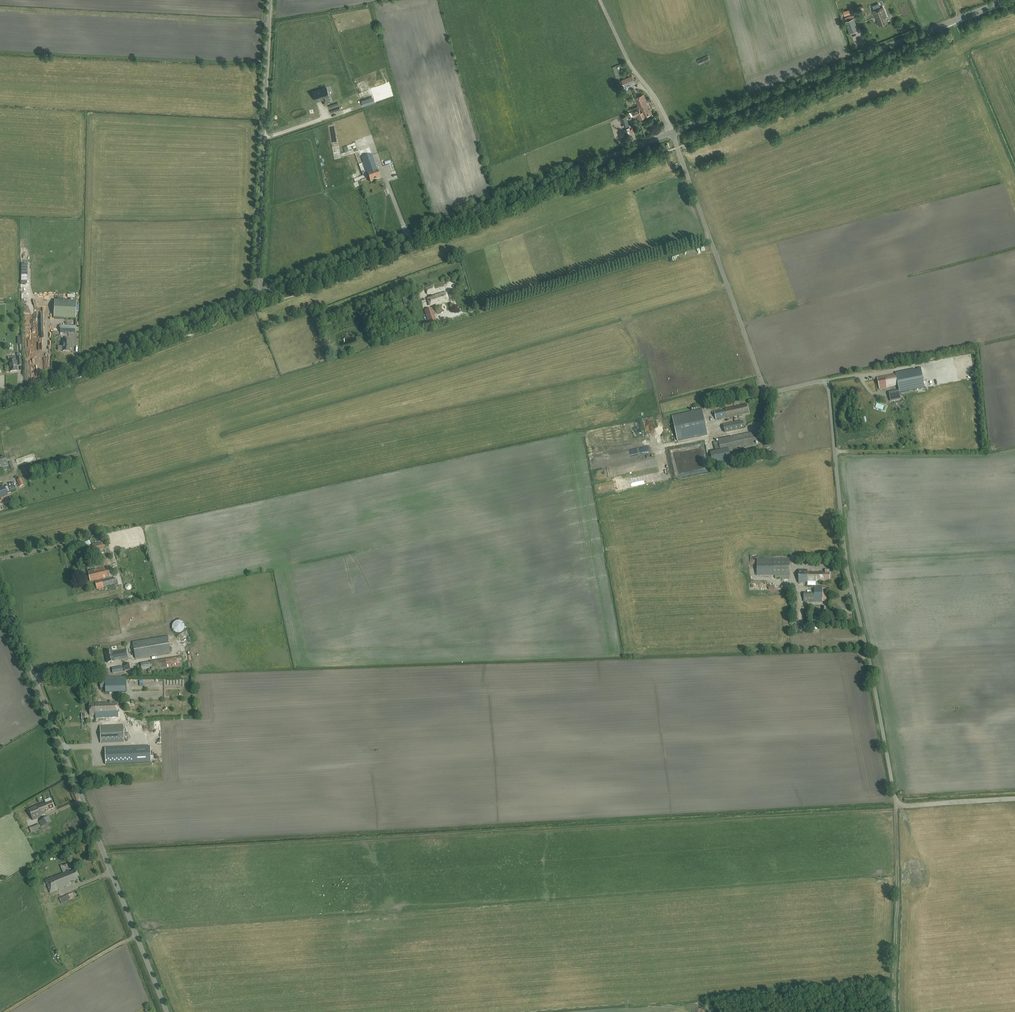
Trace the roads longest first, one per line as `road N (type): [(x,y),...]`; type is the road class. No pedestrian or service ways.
road 1 (unclassified): [(896,806),(845,557),(829,386),(764,387),(671,132)]
road 2 (unclassified): [(167,1011),(0,593)]
road 3 (tertiary): [(259,297),(671,132)]
road 4 (tertiary): [(671,132),(1006,0)]
road 5 (unclassified): [(259,297),(270,0)]
road 6 (tertiary): [(0,399),(259,297)]
road 7 (track): [(896,806),(895,1011)]
road 8 (unclassified): [(671,132),(600,0)]

